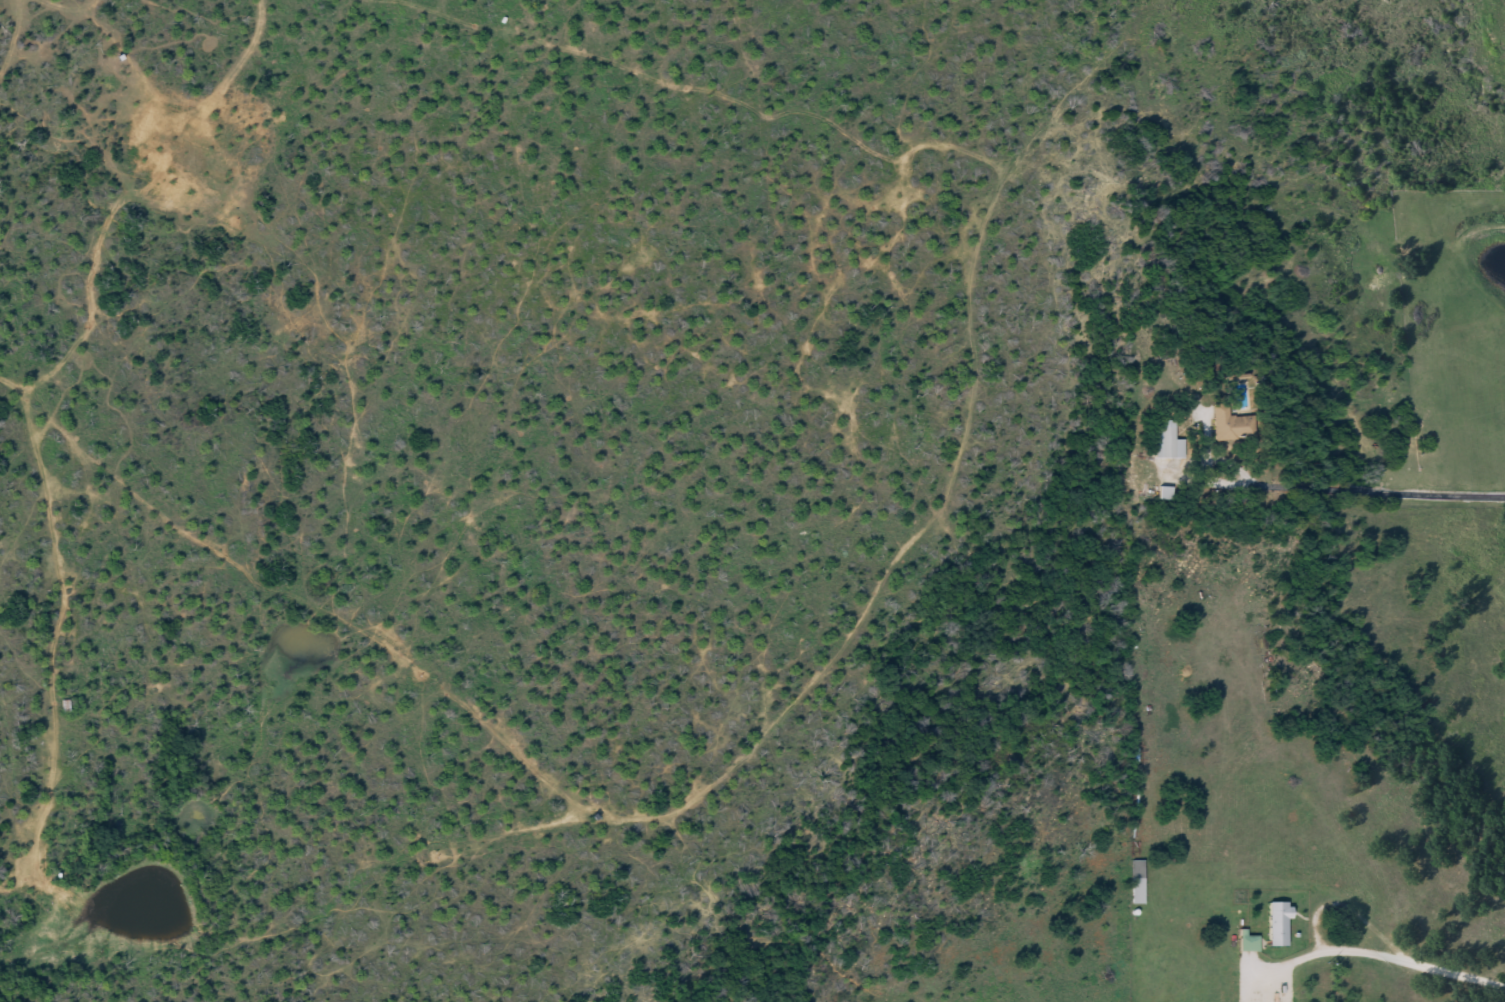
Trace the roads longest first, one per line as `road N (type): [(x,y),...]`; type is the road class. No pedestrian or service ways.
road 1 (residential): [(1504,975),(1408,956),(1368,923),(1318,919)]

